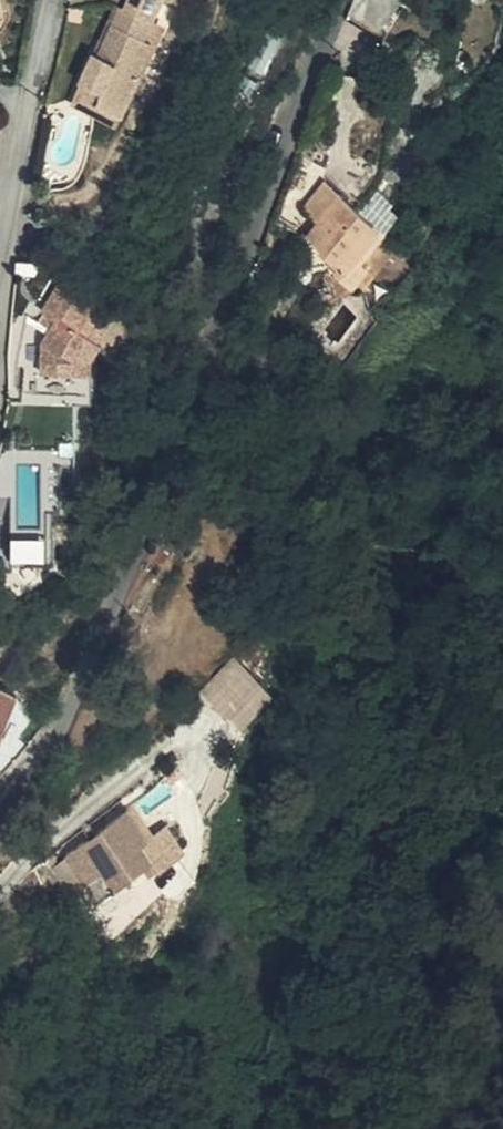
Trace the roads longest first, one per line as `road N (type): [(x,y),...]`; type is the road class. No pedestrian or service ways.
road 1 (residential): [(0,841),(91,704),(237,328),(266,209),(342,0)]
road 2 (residential): [(56,0),(10,225),(0,355)]

